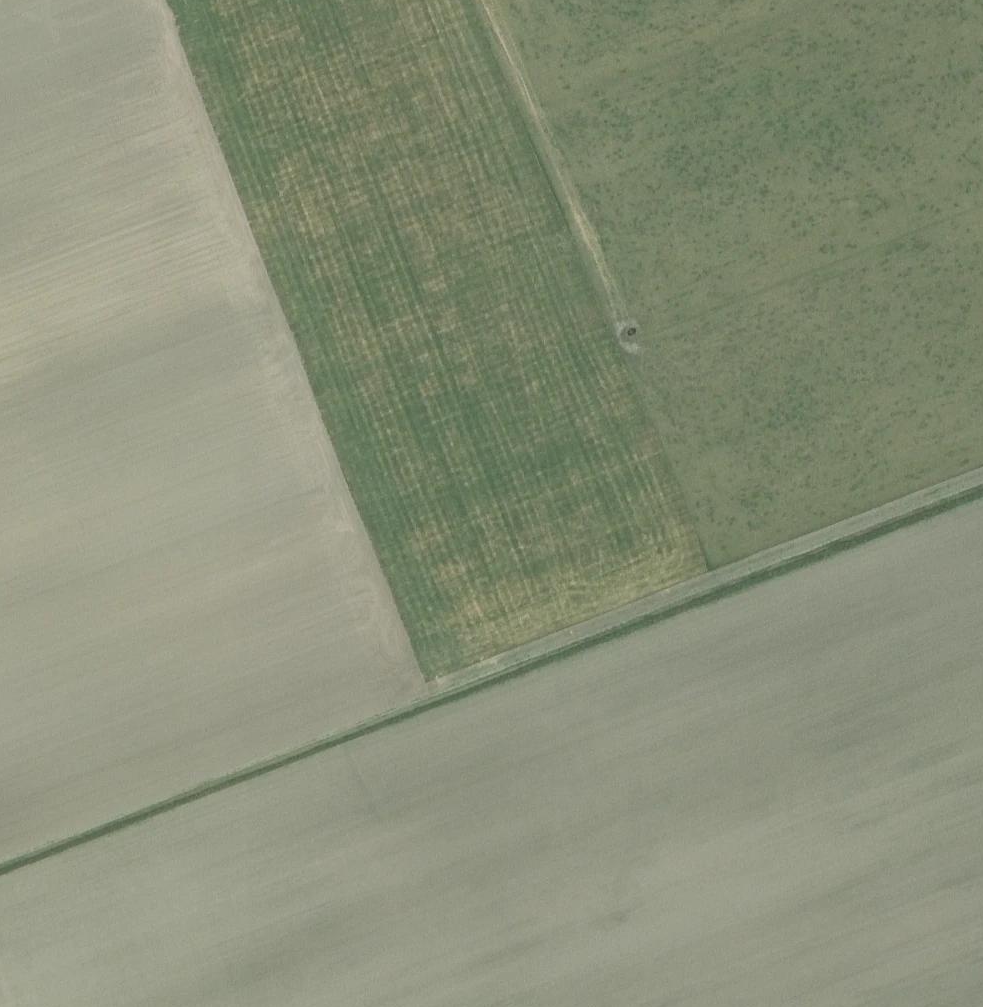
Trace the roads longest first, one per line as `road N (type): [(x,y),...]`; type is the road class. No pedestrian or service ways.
road 1 (track): [(489,0),(632,338)]

